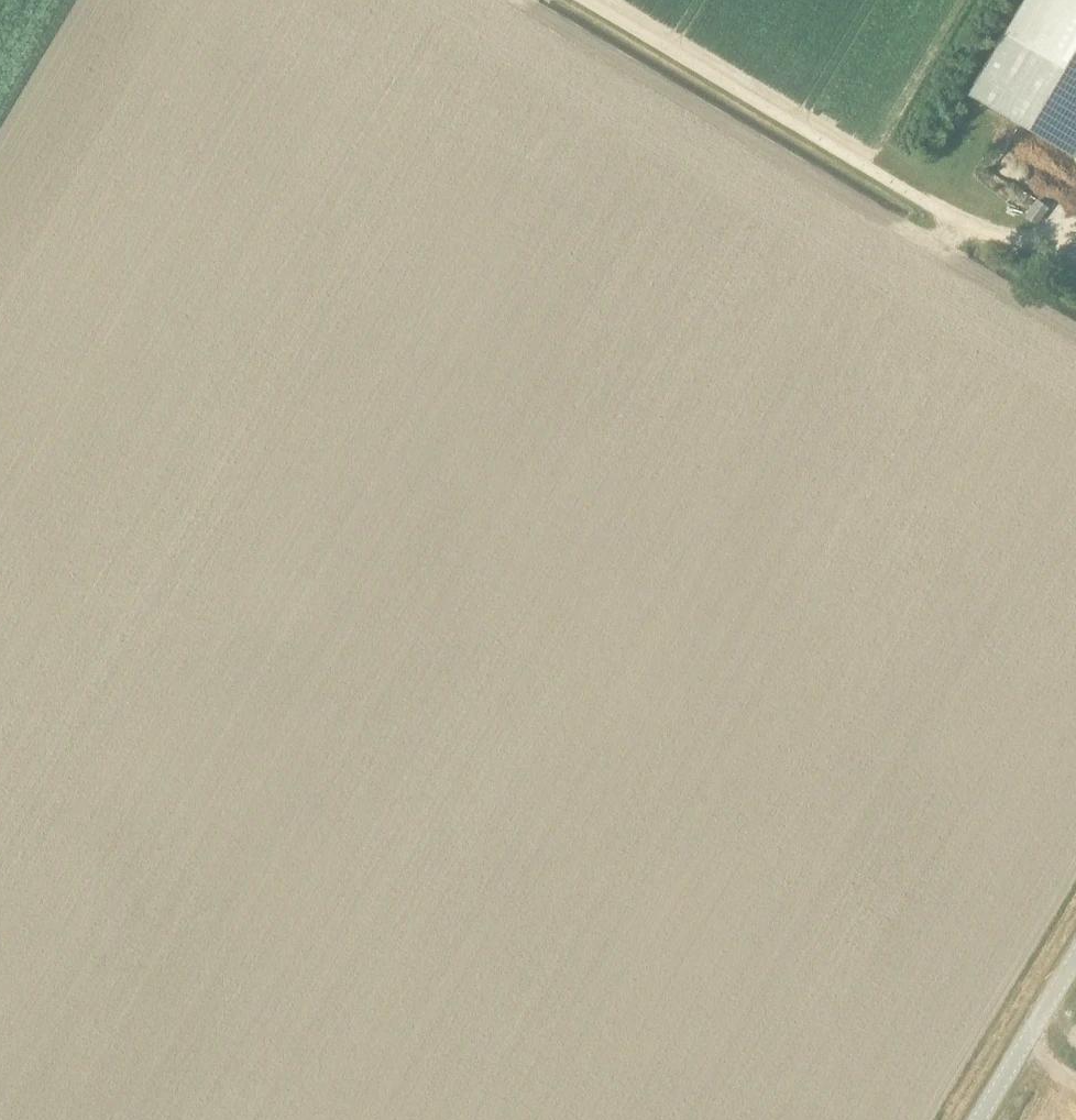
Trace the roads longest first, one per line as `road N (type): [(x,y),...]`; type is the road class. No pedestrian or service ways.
road 1 (unclassified): [(978,1119),(1075,955)]

